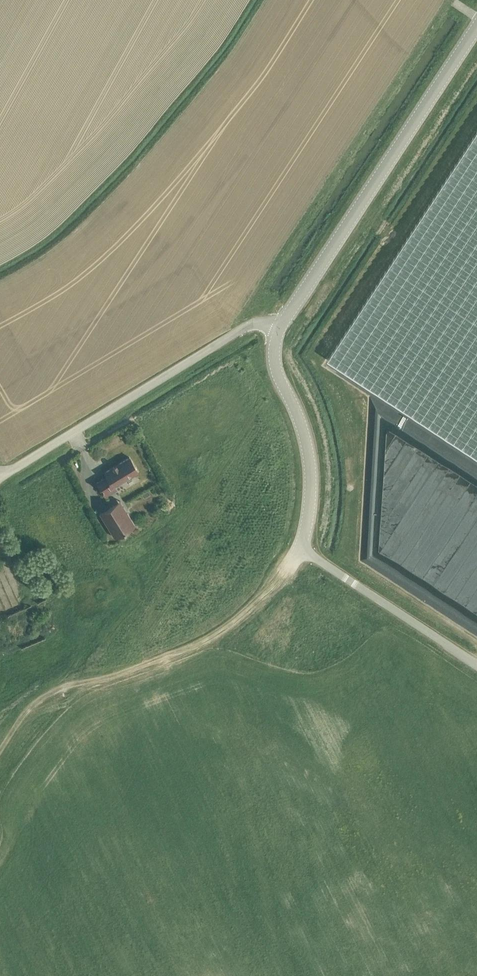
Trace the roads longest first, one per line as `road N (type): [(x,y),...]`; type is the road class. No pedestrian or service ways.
road 1 (unclassified): [(280,327),(476,28)]
road 2 (track): [(289,568),(260,602),(188,651),(39,702),(0,748)]
road 3 (unclassified): [(5,475),(242,329),(280,327)]
road 4 (unclassified): [(306,549),(309,458),(274,357),(280,327)]
road 5 (unclassified): [(476,664),(306,549)]

